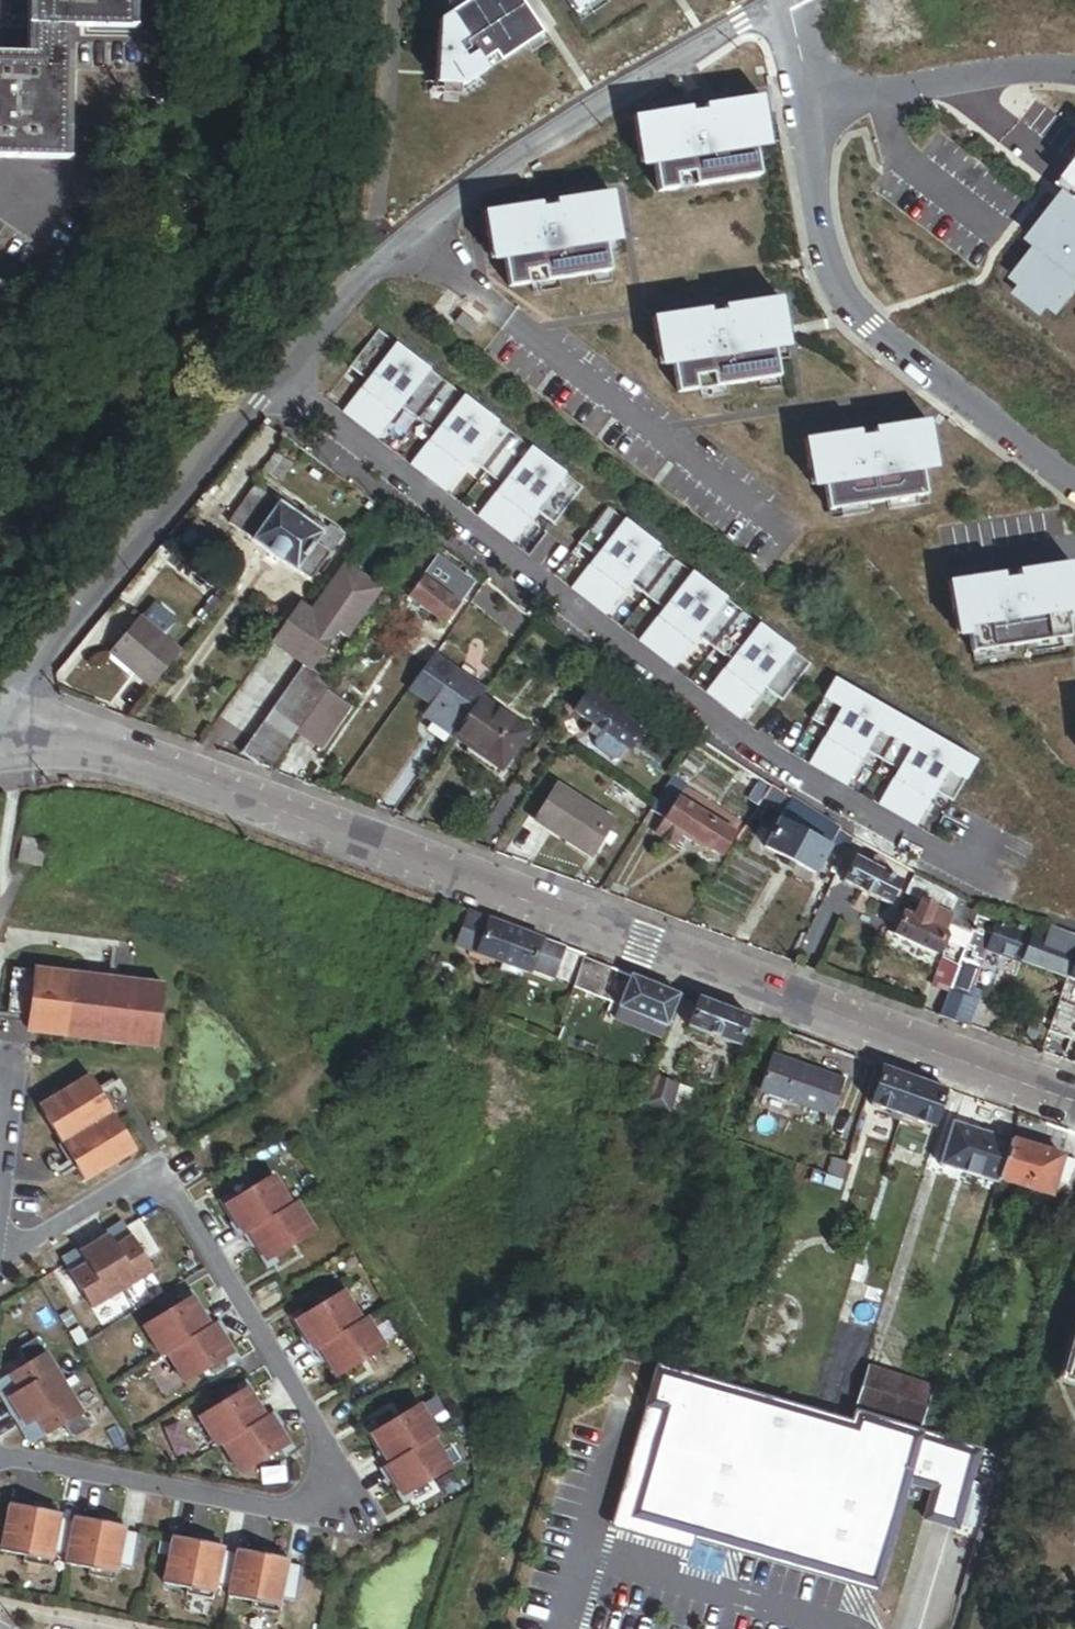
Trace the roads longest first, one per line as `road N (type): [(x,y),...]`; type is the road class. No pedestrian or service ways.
road 1 (tertiary): [(6,743),(133,758),(1074,1102)]
road 2 (residential): [(251,400),(319,414),(730,736),(942,858),(980,854)]
road 3 (residential): [(0,1459),(279,1509),(304,1507),(324,1492),(331,1471),(328,1449),(177,1193),(133,1182),(30,1245),(0,1246)]
road 4 (residential): [(1074,486),(870,331),(830,279),(800,115)]
road 5 (residential): [(767,0),(375,262)]
road 6 (residential): [(6,743),(22,699),(251,400)]
road 7 (residential): [(800,115),(989,74),(1074,71)]
road 8 (residential): [(391,0),(375,262)]
road 9 (residential): [(251,400),(375,262)]

